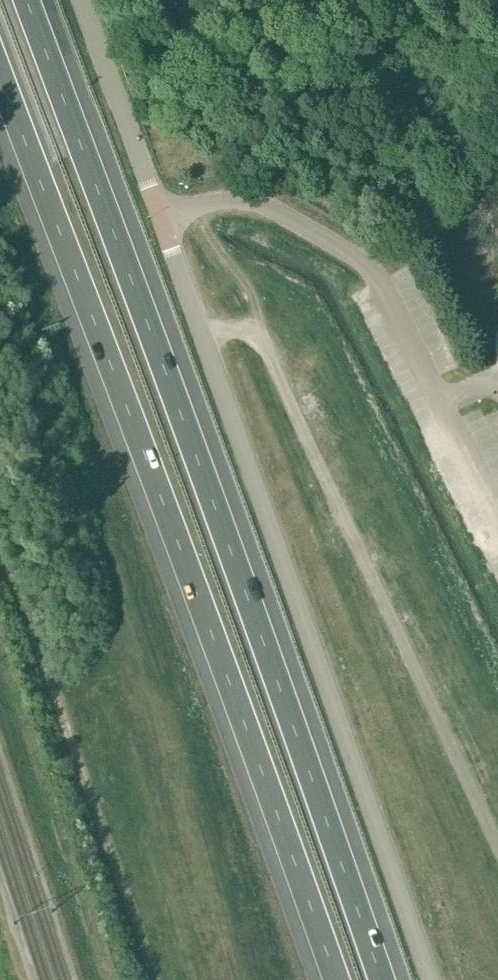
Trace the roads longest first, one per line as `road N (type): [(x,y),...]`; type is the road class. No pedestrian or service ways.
road 1 (motorway): [(380,979),(26,0)]
road 2 (unclassified): [(428,979),(82,0)]
road 3 (motorway): [(0,76),(336,979)]

